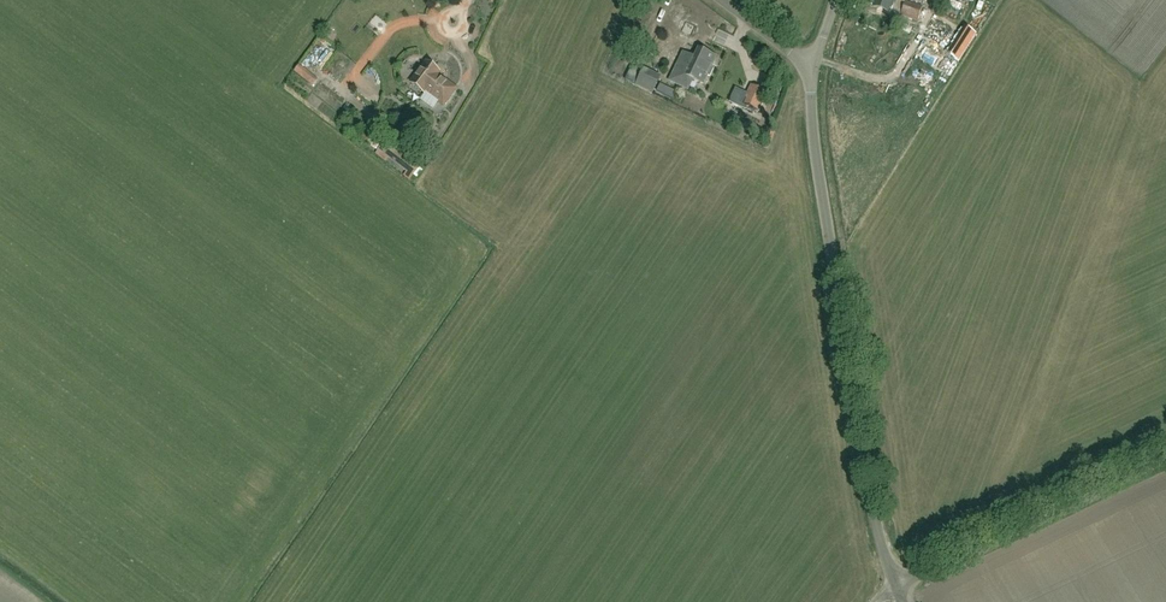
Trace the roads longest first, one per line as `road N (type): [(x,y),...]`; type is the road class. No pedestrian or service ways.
road 1 (unclassified): [(895,587),(874,516),(834,277),(811,69)]
road 2 (unclassified): [(895,587),(1165,460)]

